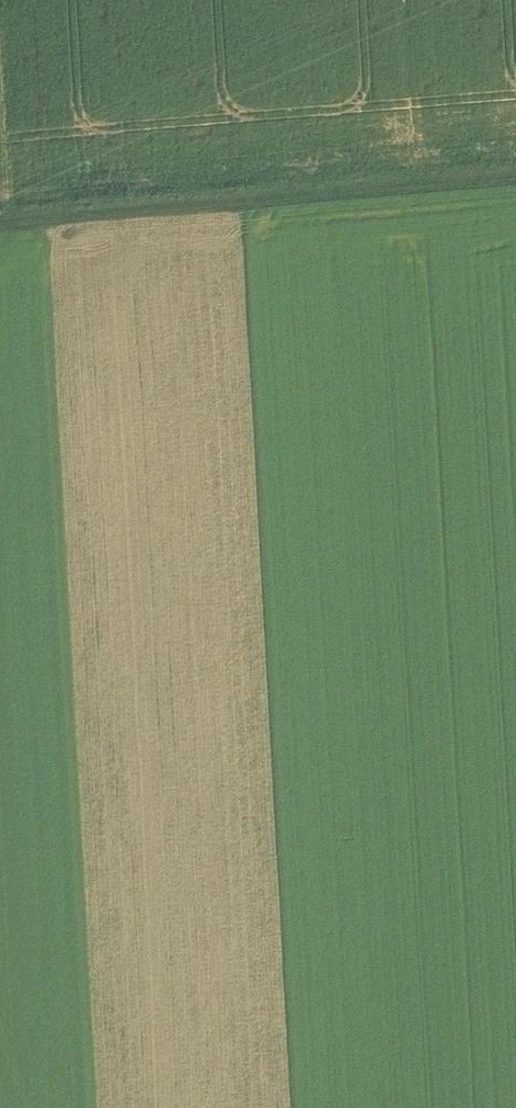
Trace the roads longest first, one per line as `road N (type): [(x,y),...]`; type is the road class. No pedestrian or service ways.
road 1 (track): [(0,224),(515,179)]

